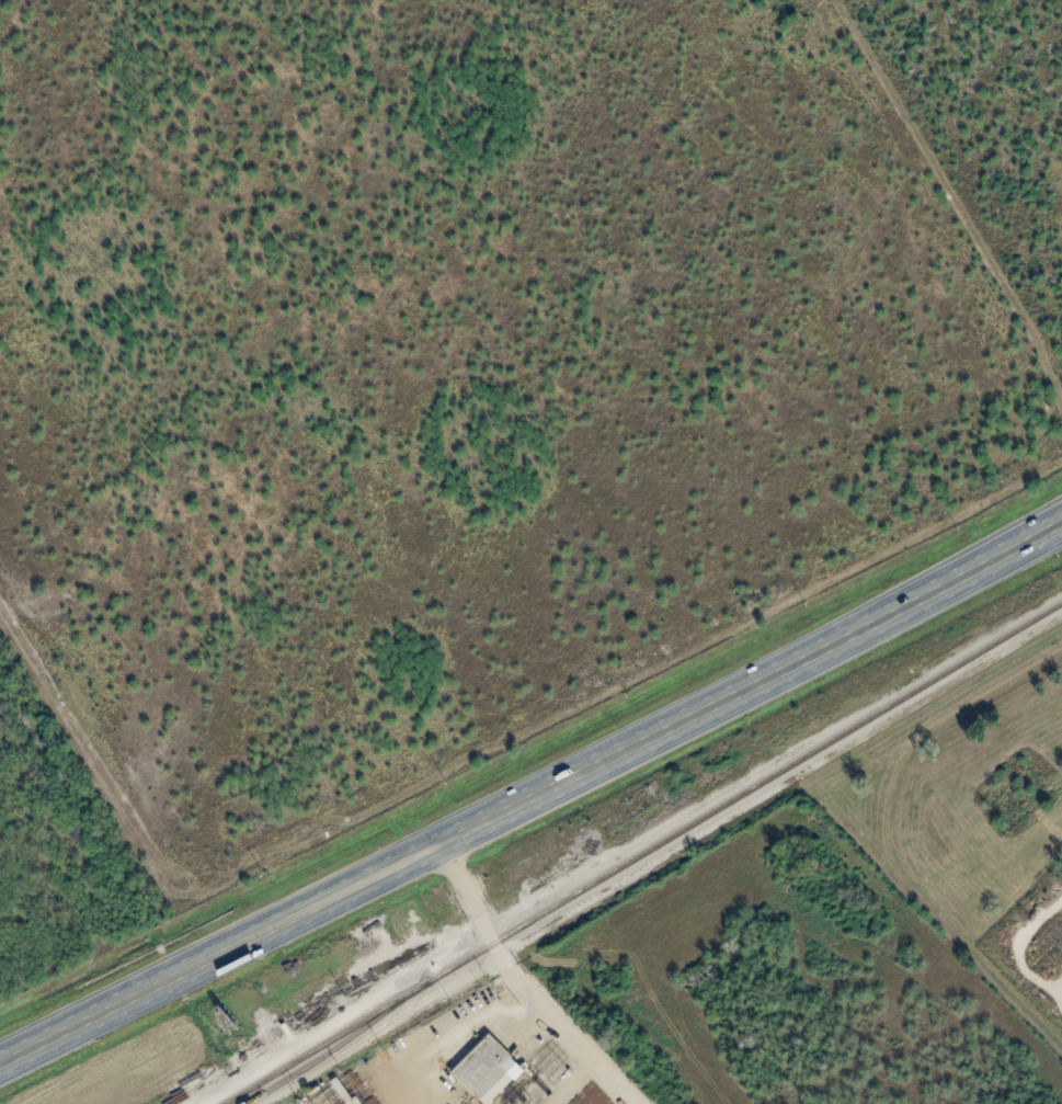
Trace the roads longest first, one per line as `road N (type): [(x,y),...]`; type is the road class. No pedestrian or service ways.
road 1 (trunk): [(0,1064),(1061,522)]

